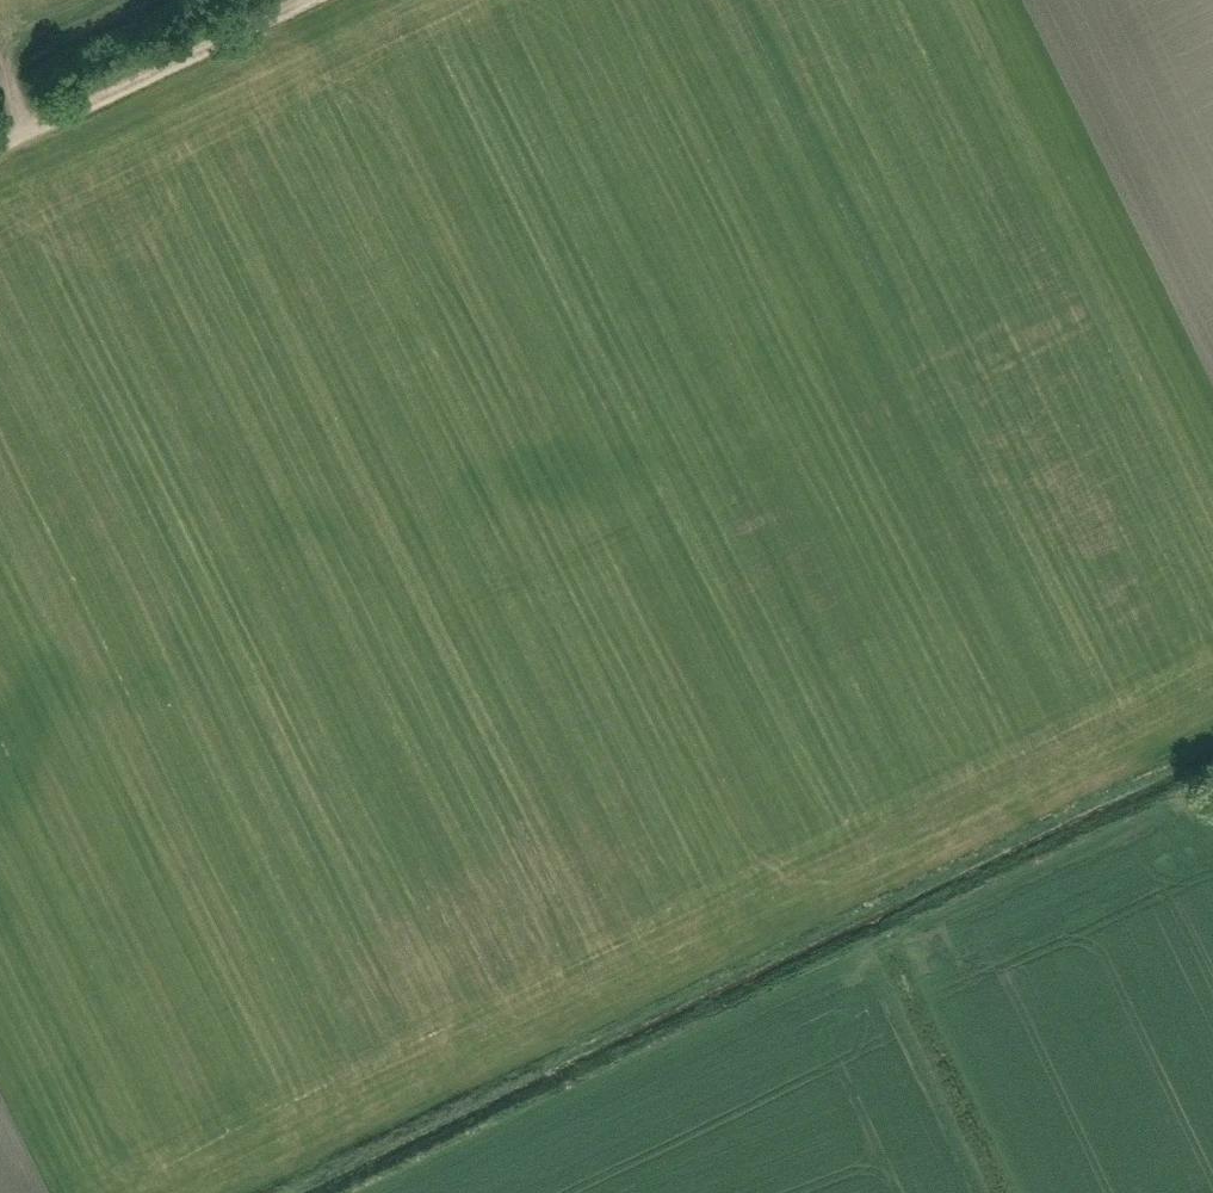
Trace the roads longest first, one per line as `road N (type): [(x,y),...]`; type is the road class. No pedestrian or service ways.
road 1 (track): [(0,146),(299,0)]

